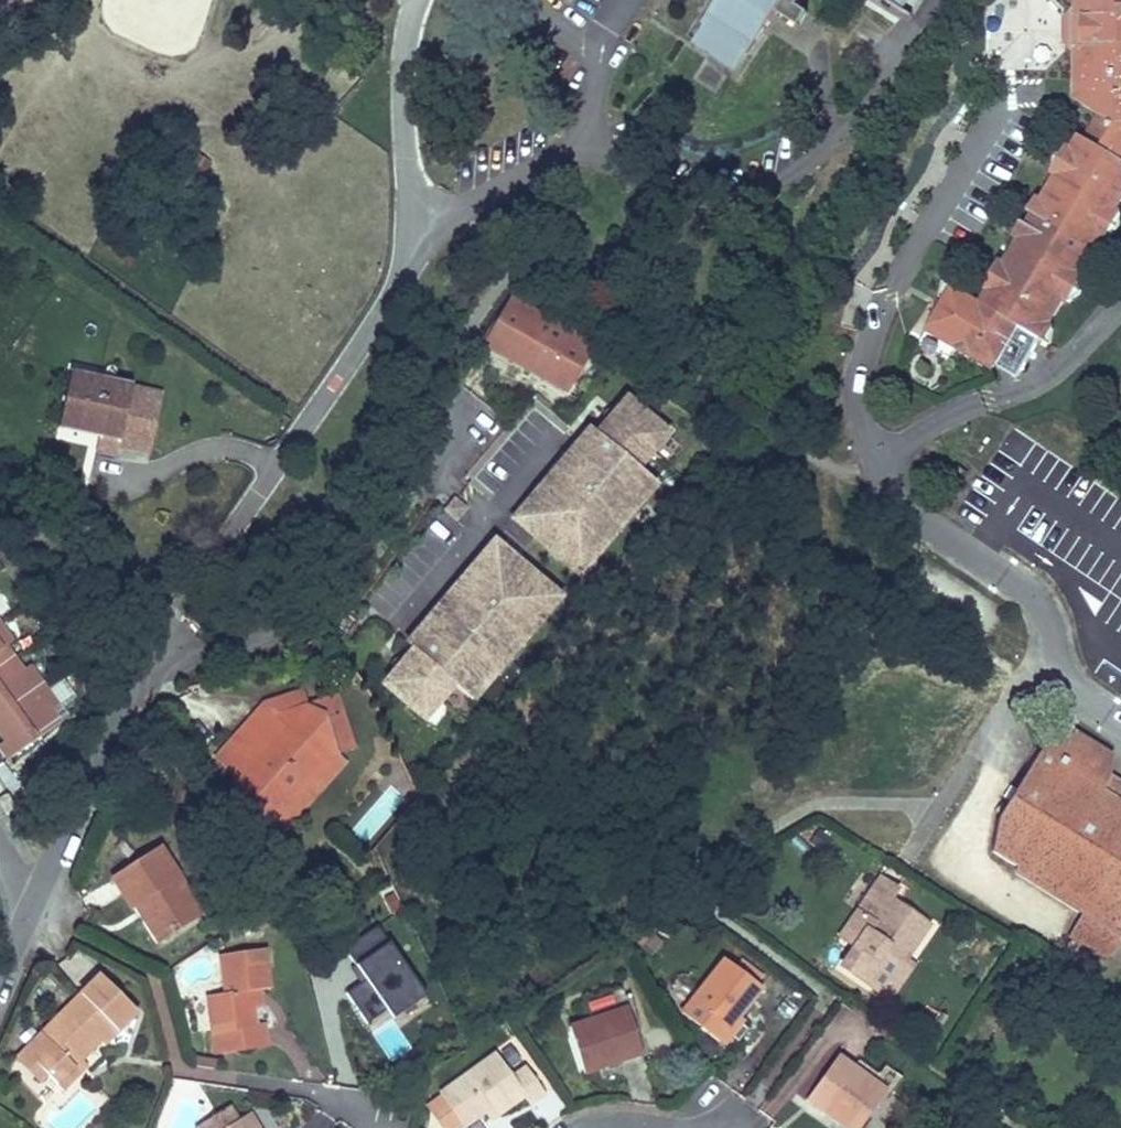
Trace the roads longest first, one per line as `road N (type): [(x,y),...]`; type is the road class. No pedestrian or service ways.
road 1 (residential): [(162,642),(390,299),(408,239),(404,123),(416,0)]
road 2 (residential): [(875,453),(863,427),(860,375),(882,295),(1012,78)]
road 3 (residential): [(162,642),(193,651),(217,647),(279,619),(315,591),(466,400)]
road 4 (residential): [(1120,720),(1072,682),(1045,615),(1022,588),(927,519),(894,488),(875,453)]
road 5 (residential): [(31,909),(162,642)]
road 6 (residential): [(875,453),(1052,369),(1120,302)]

